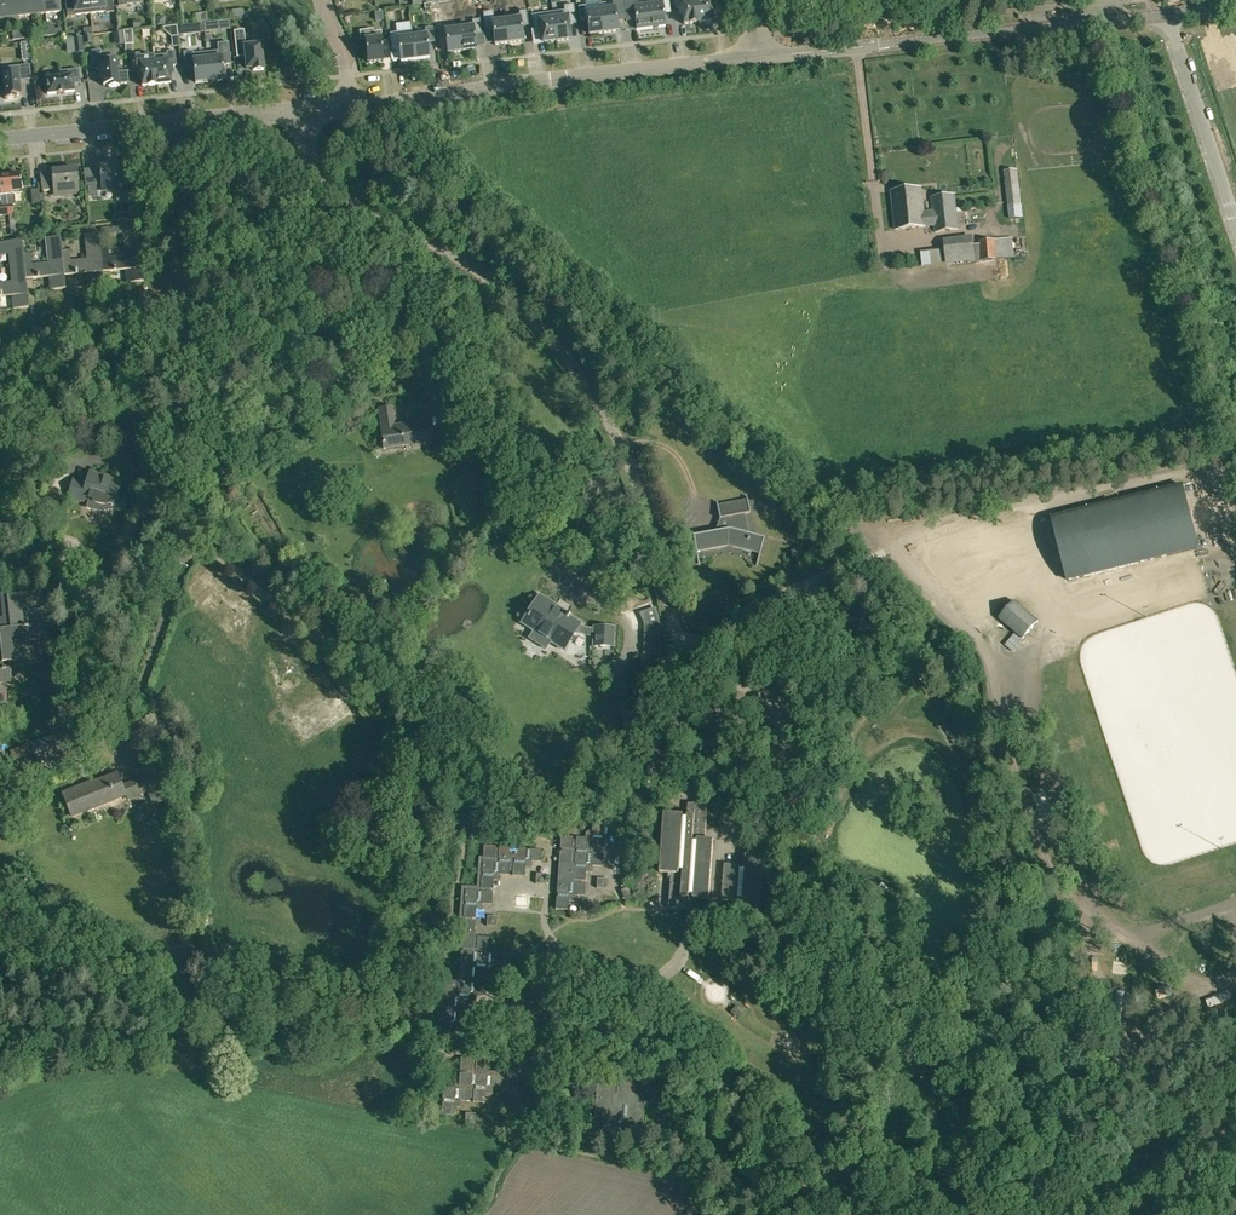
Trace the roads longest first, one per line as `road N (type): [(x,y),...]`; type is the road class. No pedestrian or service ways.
road 1 (track): [(1235,442),(947,521),(909,569),(990,648),(998,714),(1063,901),(1198,982),(1235,981)]
road 2 (residential): [(631,980),(632,1025),(571,1033),(540,1052),(508,1057),(443,1053),(435,1043),(443,935),(471,819),(508,816),(543,844),(553,871),(546,926),(571,958),(600,972)]
road 3 (residential): [(685,648),(642,496),(580,376),(492,281),(329,185),(305,145),(300,109)]
road 4 (tertiary): [(351,104),(760,56)]
road 5 (tertiary): [(760,56),(1167,14)]
road 6 (residential): [(631,980),(662,975),(684,954),(696,919),(716,904),(721,850),(746,801),(741,755),(685,648)]
road 7 (residential): [(167,122),(181,292),(82,318),(0,364)]
road 8 (unclassified): [(1167,14),(1235,223)]
road 9 (residential): [(858,565),(806,583),(685,648)]
road 10 (track): [(1020,1214),(1149,1100)]
road 11 (tertiary): [(0,139),(167,122)]
road 12 (tertiary): [(167,122),(300,109)]
road 13 (track): [(1198,982),(1149,1100)]

